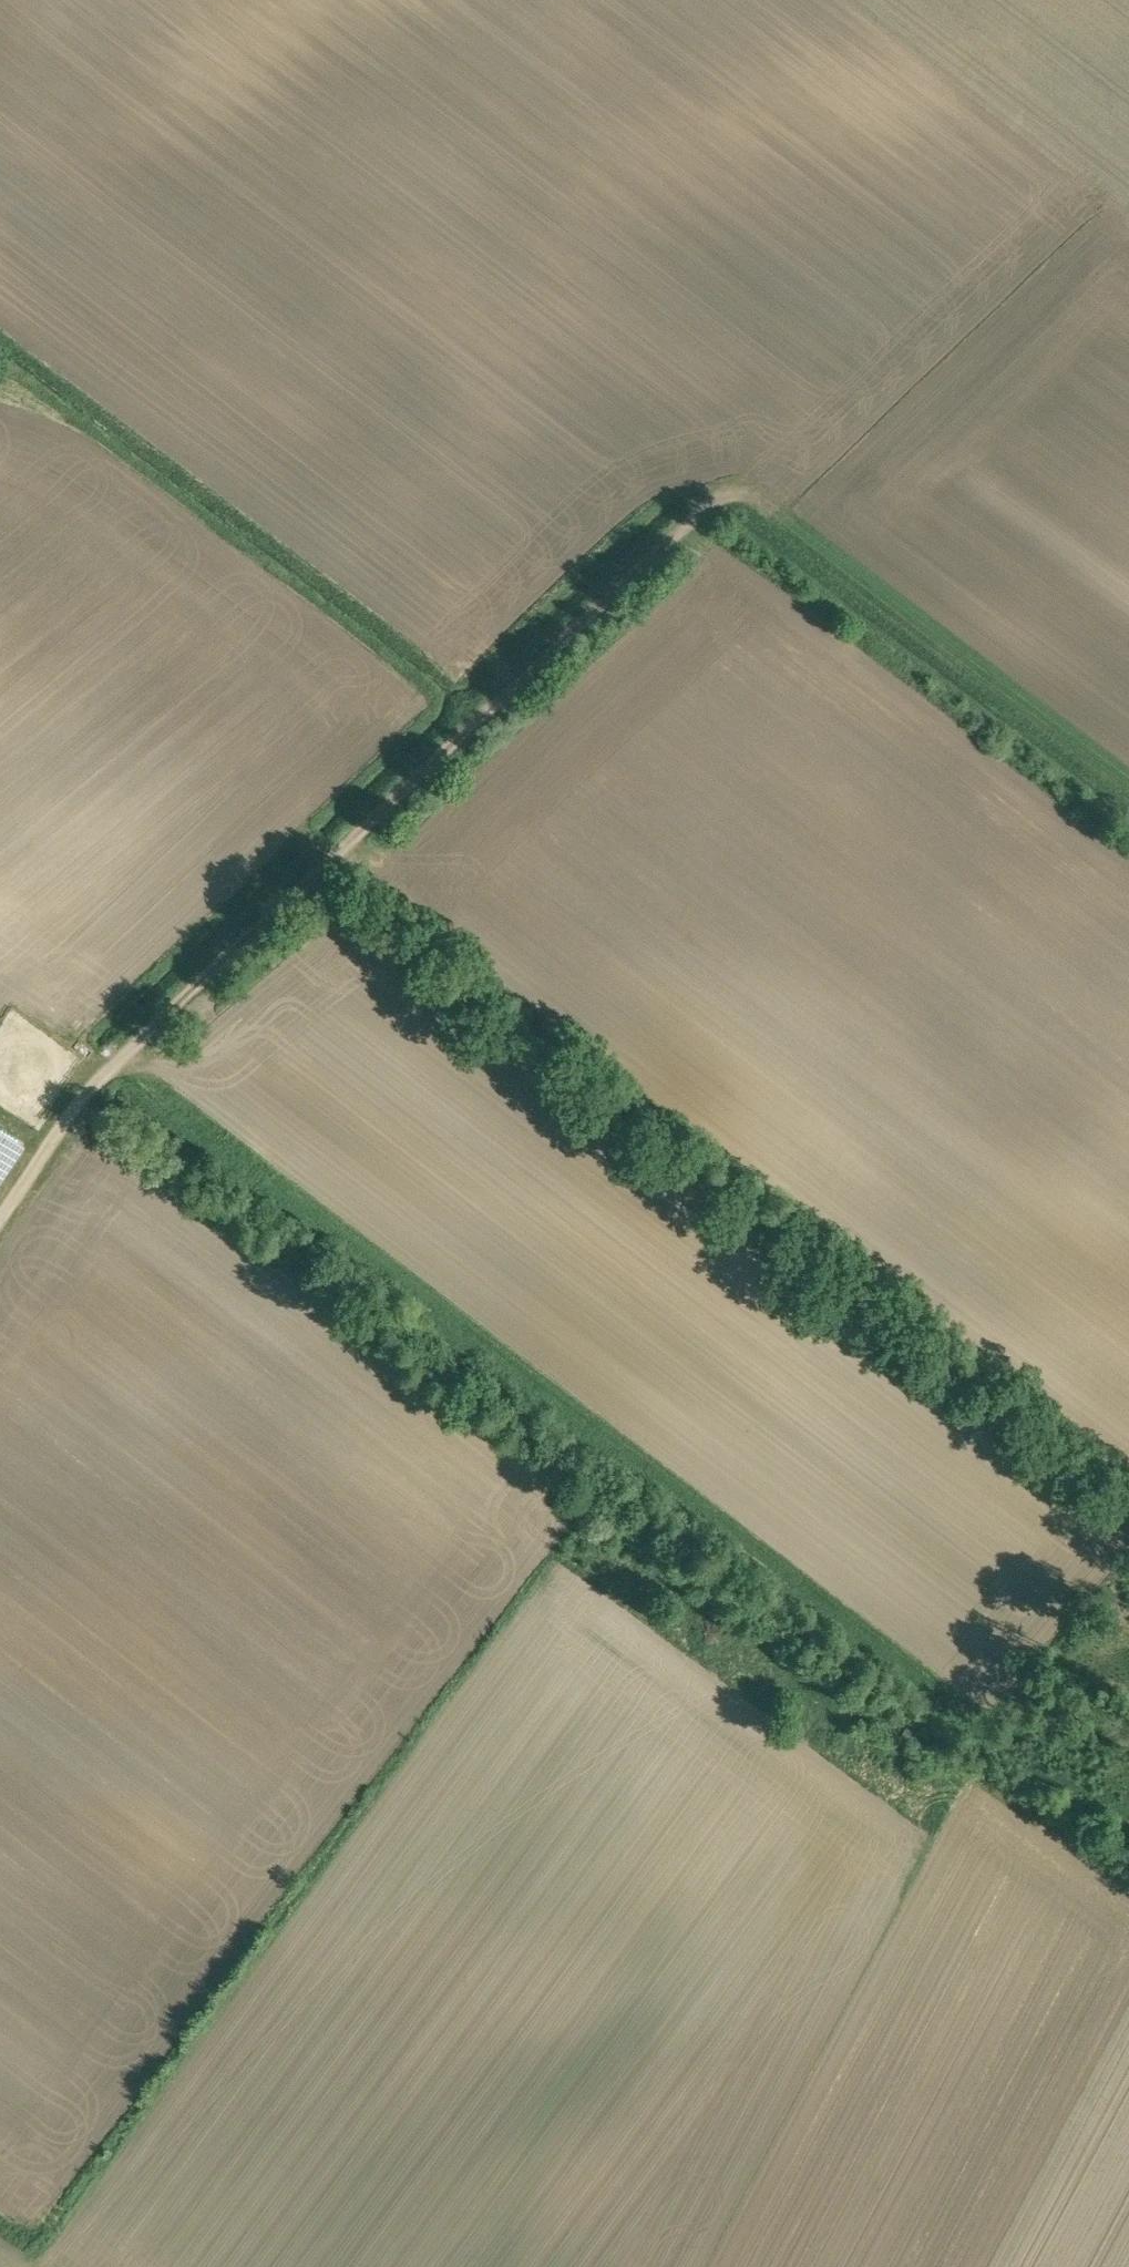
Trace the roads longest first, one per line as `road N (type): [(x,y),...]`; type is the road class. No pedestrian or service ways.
road 1 (track): [(0,1205),(116,1052),(719,478)]

